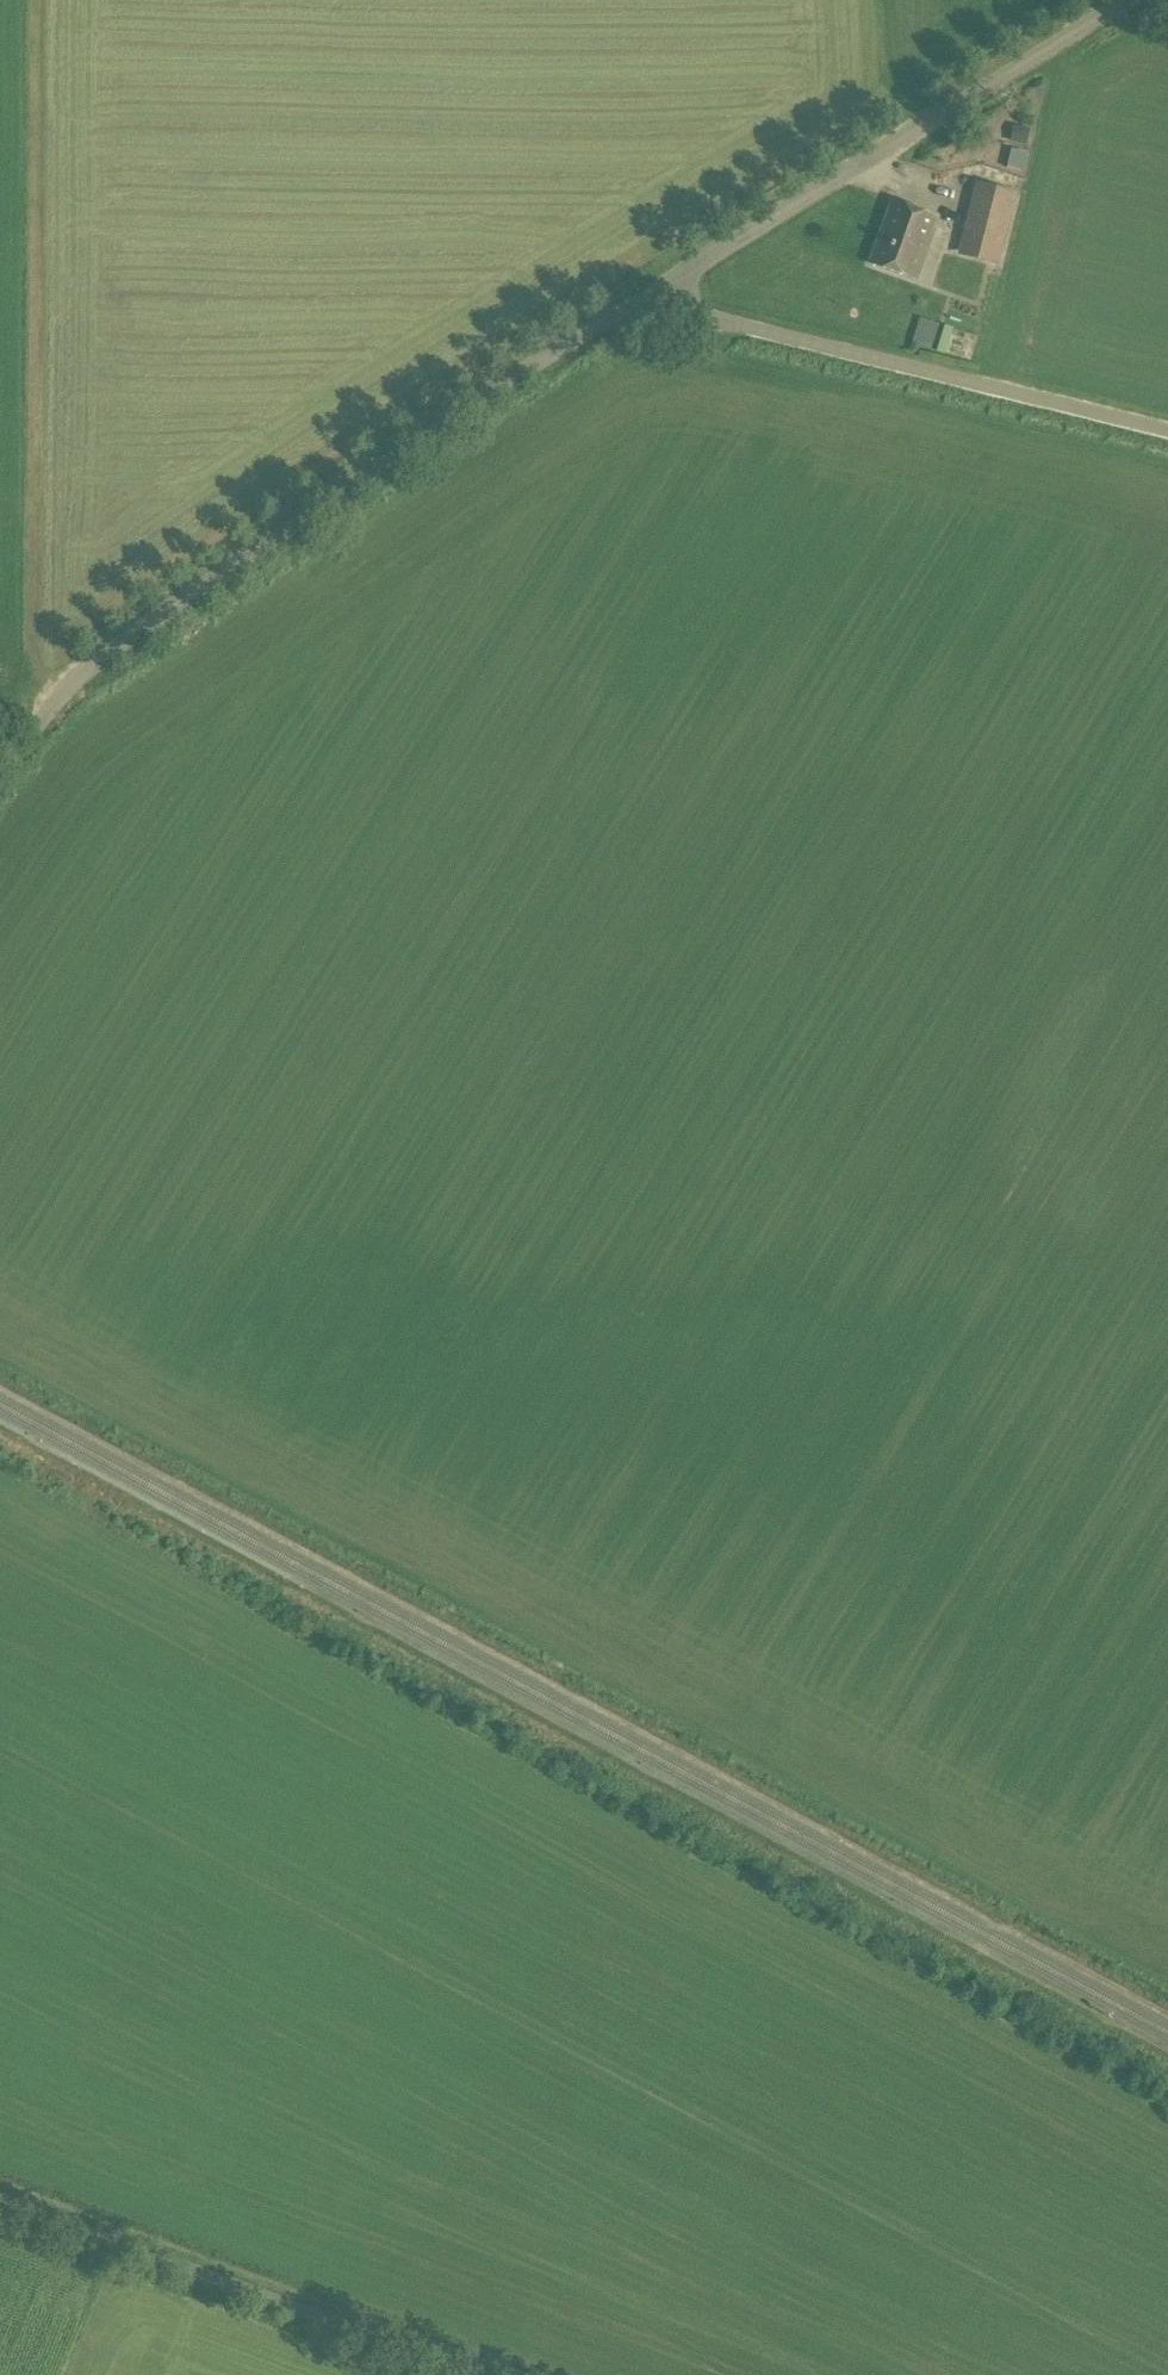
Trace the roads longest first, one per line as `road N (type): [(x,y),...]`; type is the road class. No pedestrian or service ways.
road 1 (unclassified): [(0,772),(39,716),(99,656),(668,283)]
road 2 (unclassified): [(668,283),(1127,0)]
road 3 (unclassified): [(1167,428),(684,307),(668,283)]
road 4 (unclassified): [(480,2374),(0,2201)]

